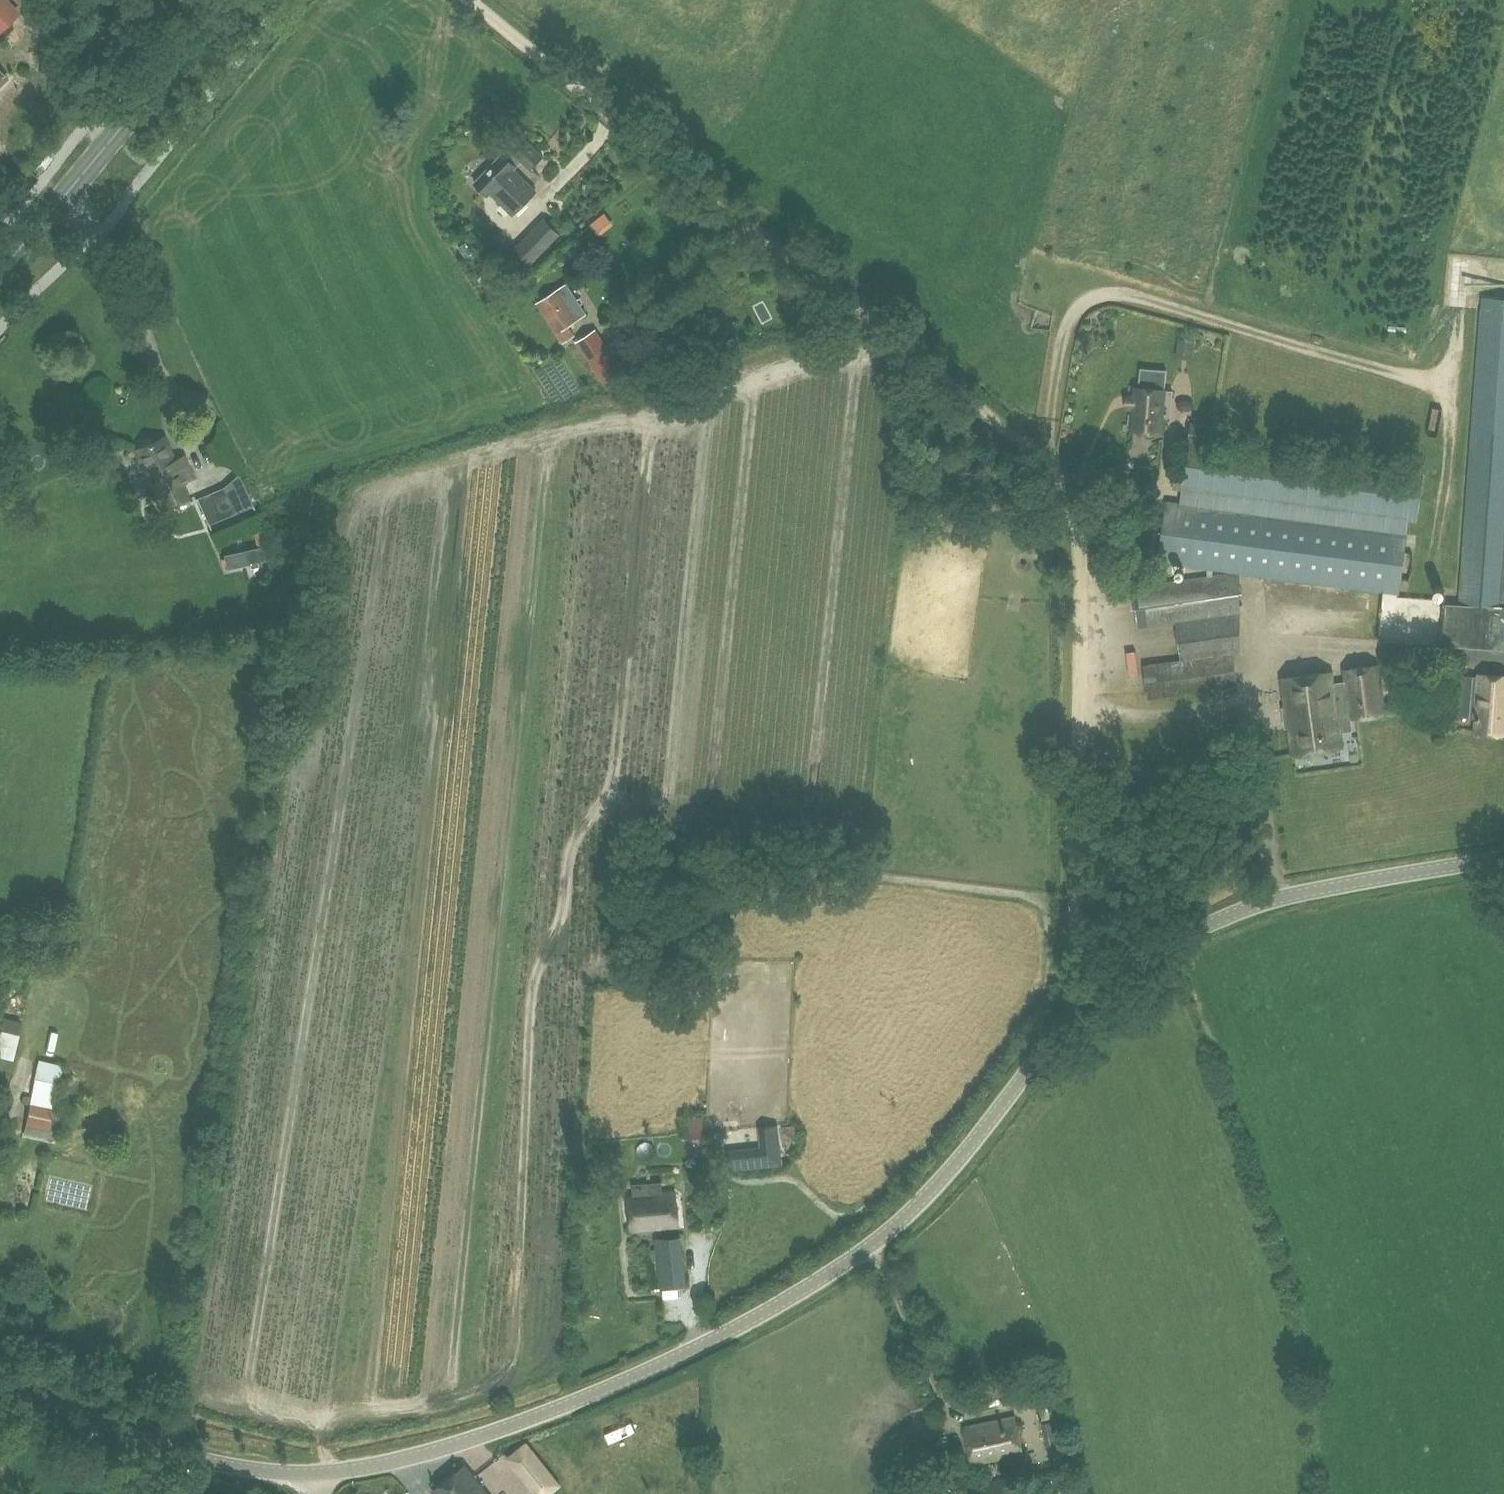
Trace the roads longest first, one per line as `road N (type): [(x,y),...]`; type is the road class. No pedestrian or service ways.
road 1 (unclassified): [(1080,1010),(1078,523),(1067,488),(470,0)]
road 2 (unclassified): [(313,1473),(494,1432),(683,1353),(790,1299),(920,1202),(1080,1010)]
road 3 (unclassified): [(1080,1010),(1146,956),(1252,905),(1503,859)]
road 4 (secondary): [(0,270),(225,0)]
road 5 (unclassified): [(0,1391),(194,1458),(313,1473)]

